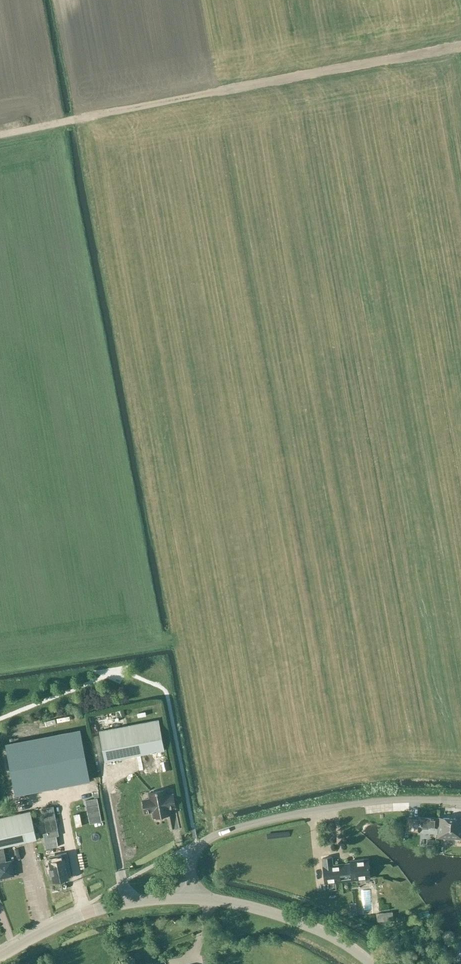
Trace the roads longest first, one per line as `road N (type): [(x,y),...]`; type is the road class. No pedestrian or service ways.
road 1 (unclassified): [(189,898),(194,853),(222,832),(370,802),(460,801)]
road 2 (tertiary): [(0,957),(89,911),(189,898)]
road 3 (tertiary): [(372,963),(335,938),(281,915),(189,898)]

